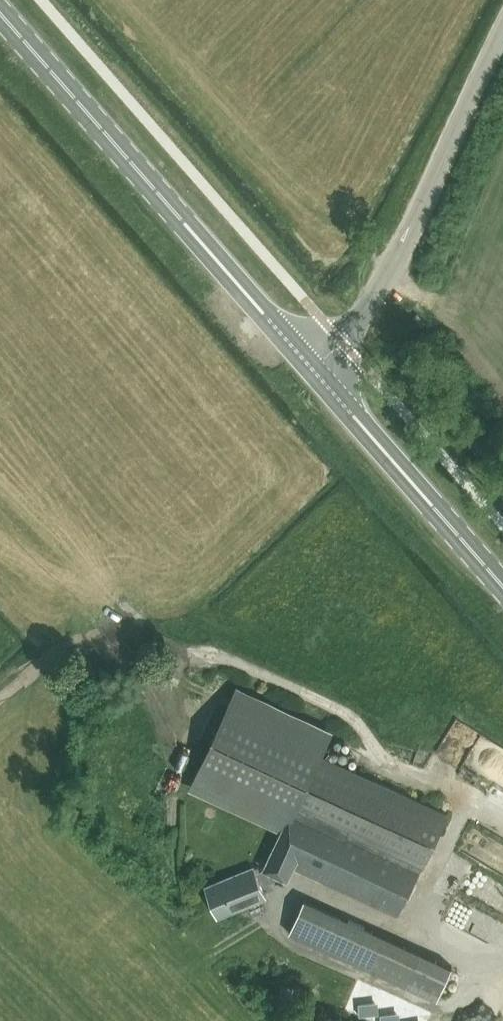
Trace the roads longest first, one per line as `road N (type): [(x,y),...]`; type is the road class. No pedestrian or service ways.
road 1 (track): [(449,791),(384,757),(336,709),(222,657),(178,651),(122,625),(67,647),(0,698)]
road 2 (secondary): [(312,369),(0,15)]
road 3 (unclassified): [(312,369),(359,318),(399,253),(502,32)]
road 4 (secondary): [(502,588),(312,369)]

